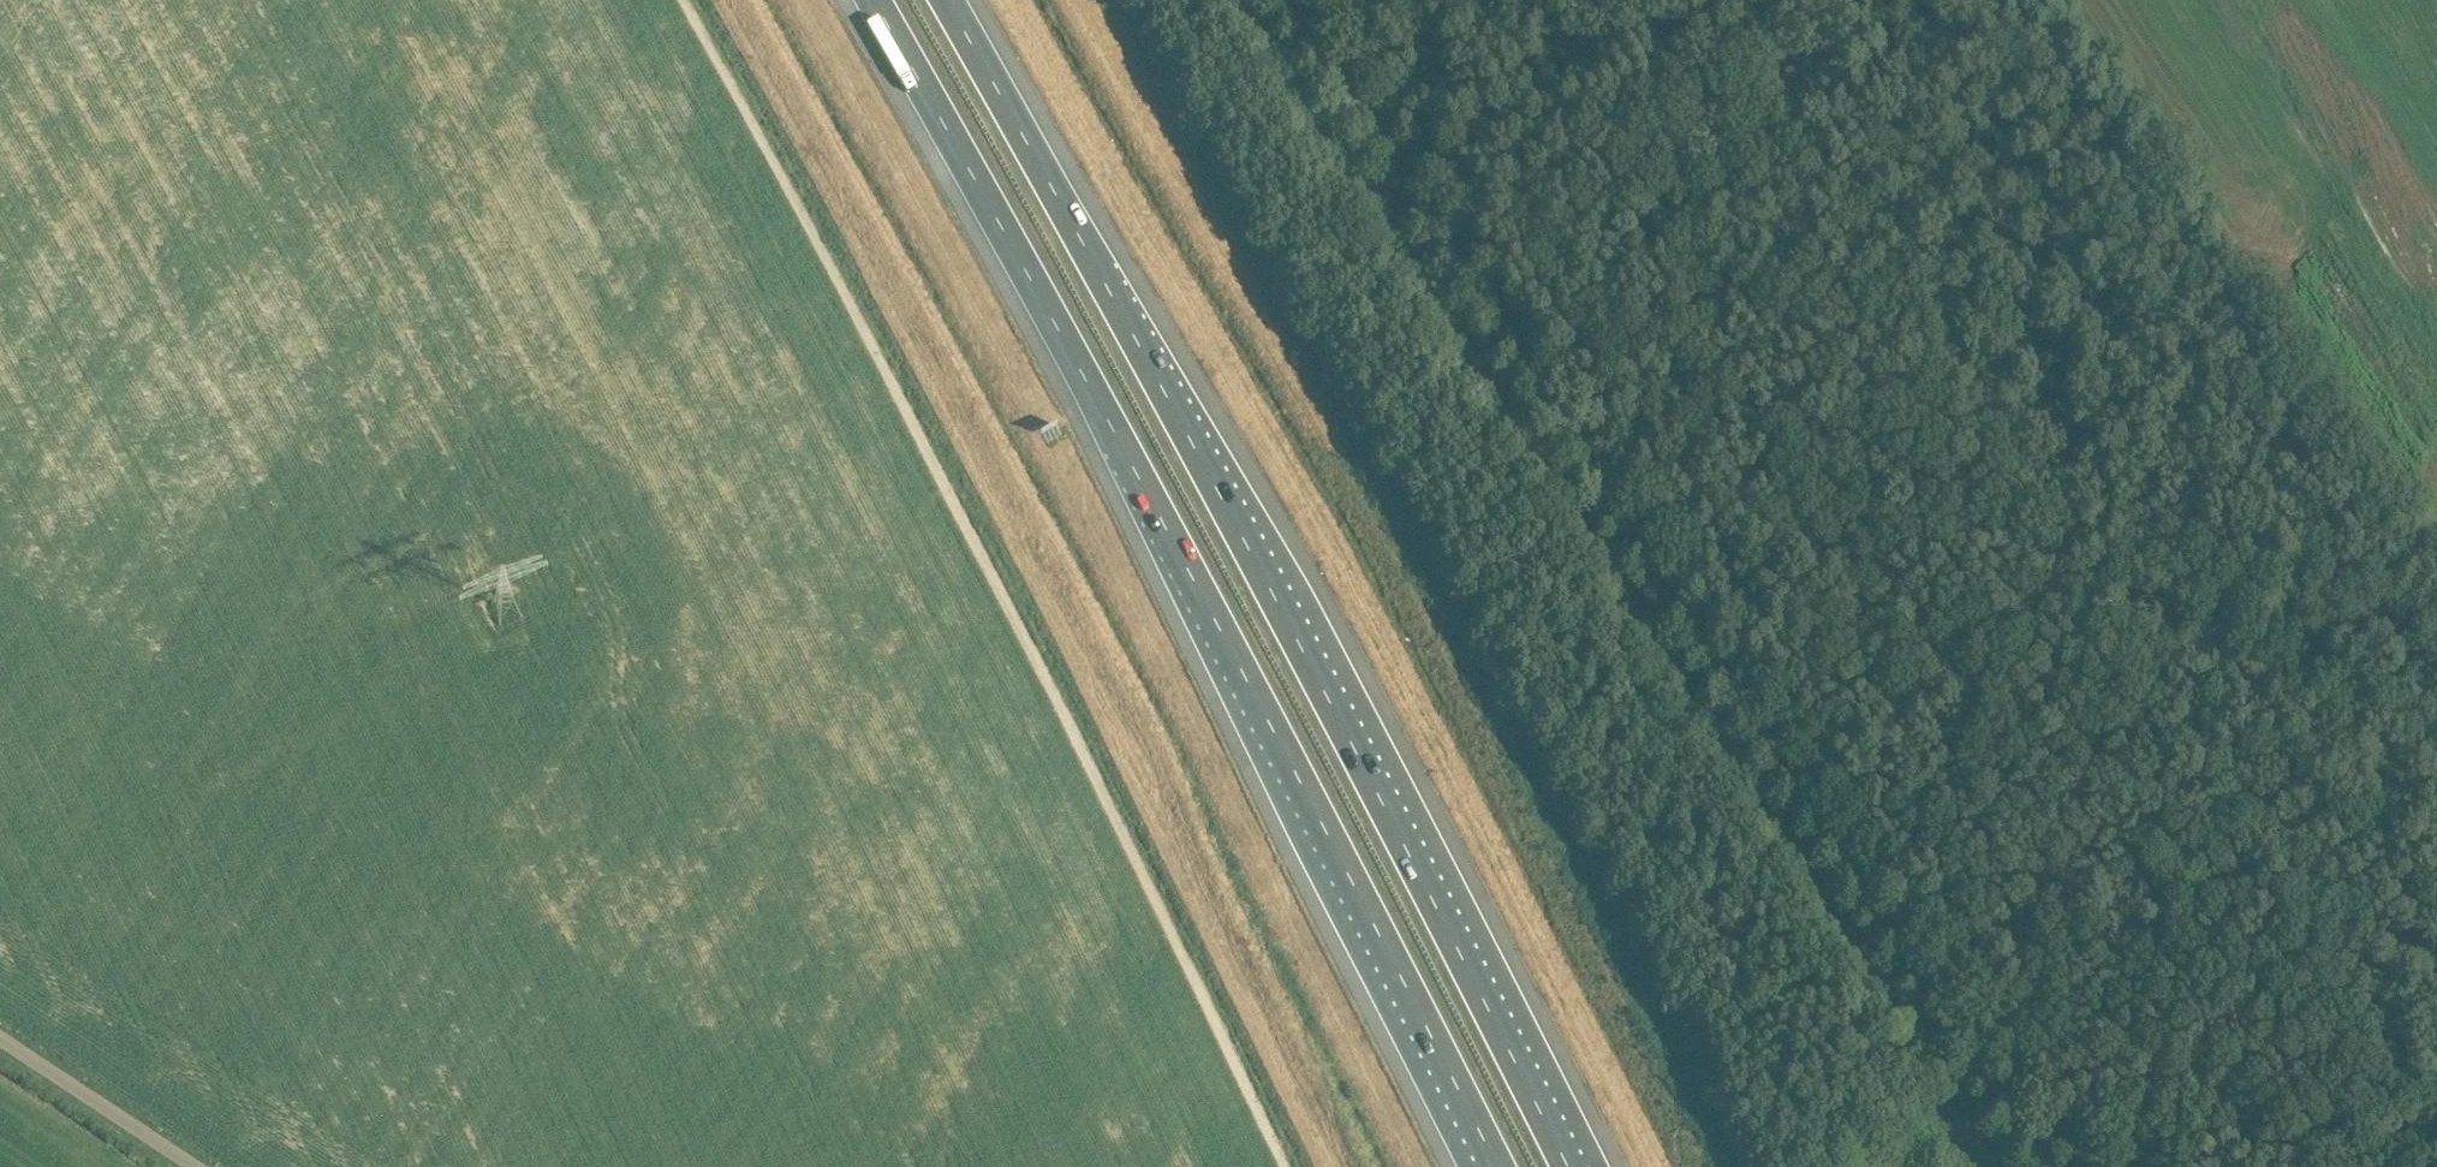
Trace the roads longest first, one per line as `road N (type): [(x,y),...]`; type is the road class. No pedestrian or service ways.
road 1 (track): [(1249,0),(2008,1166)]
road 2 (motorway): [(877,0),(1116,434),(1495,1166)]
road 3 (motorway): [(1566,1166),(1378,794),(953,0)]
road 4 (unclassified): [(205,1166),(0,1033)]

